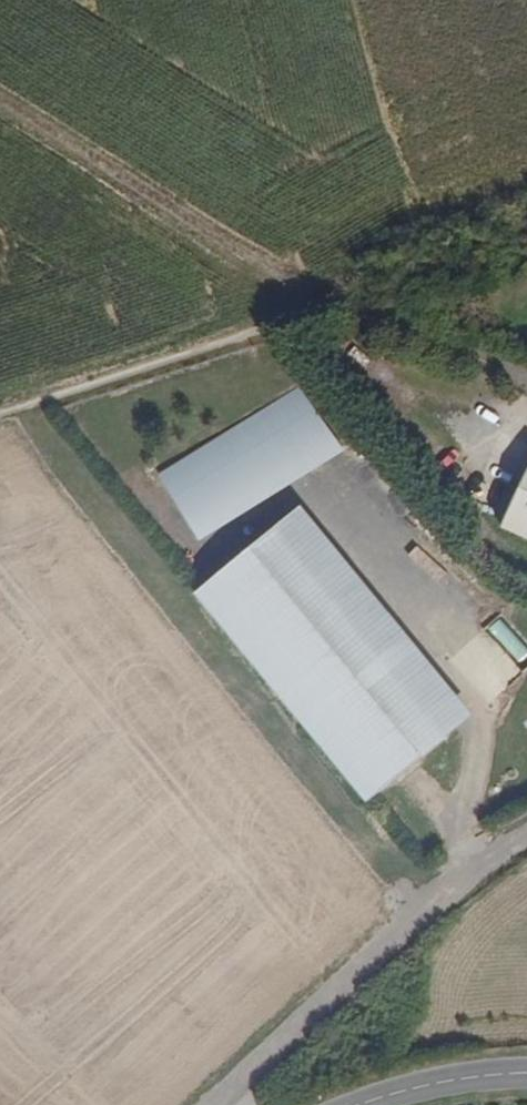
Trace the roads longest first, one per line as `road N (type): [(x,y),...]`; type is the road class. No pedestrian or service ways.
road 1 (track): [(0,94),(314,307)]
road 2 (unclassified): [(493,857),(226,1095)]
road 3 (track): [(0,413),(314,307)]
road 4 (track): [(314,307),(526,381)]
road 5 (tertiary): [(366,1104),(422,1085),(526,1074)]

